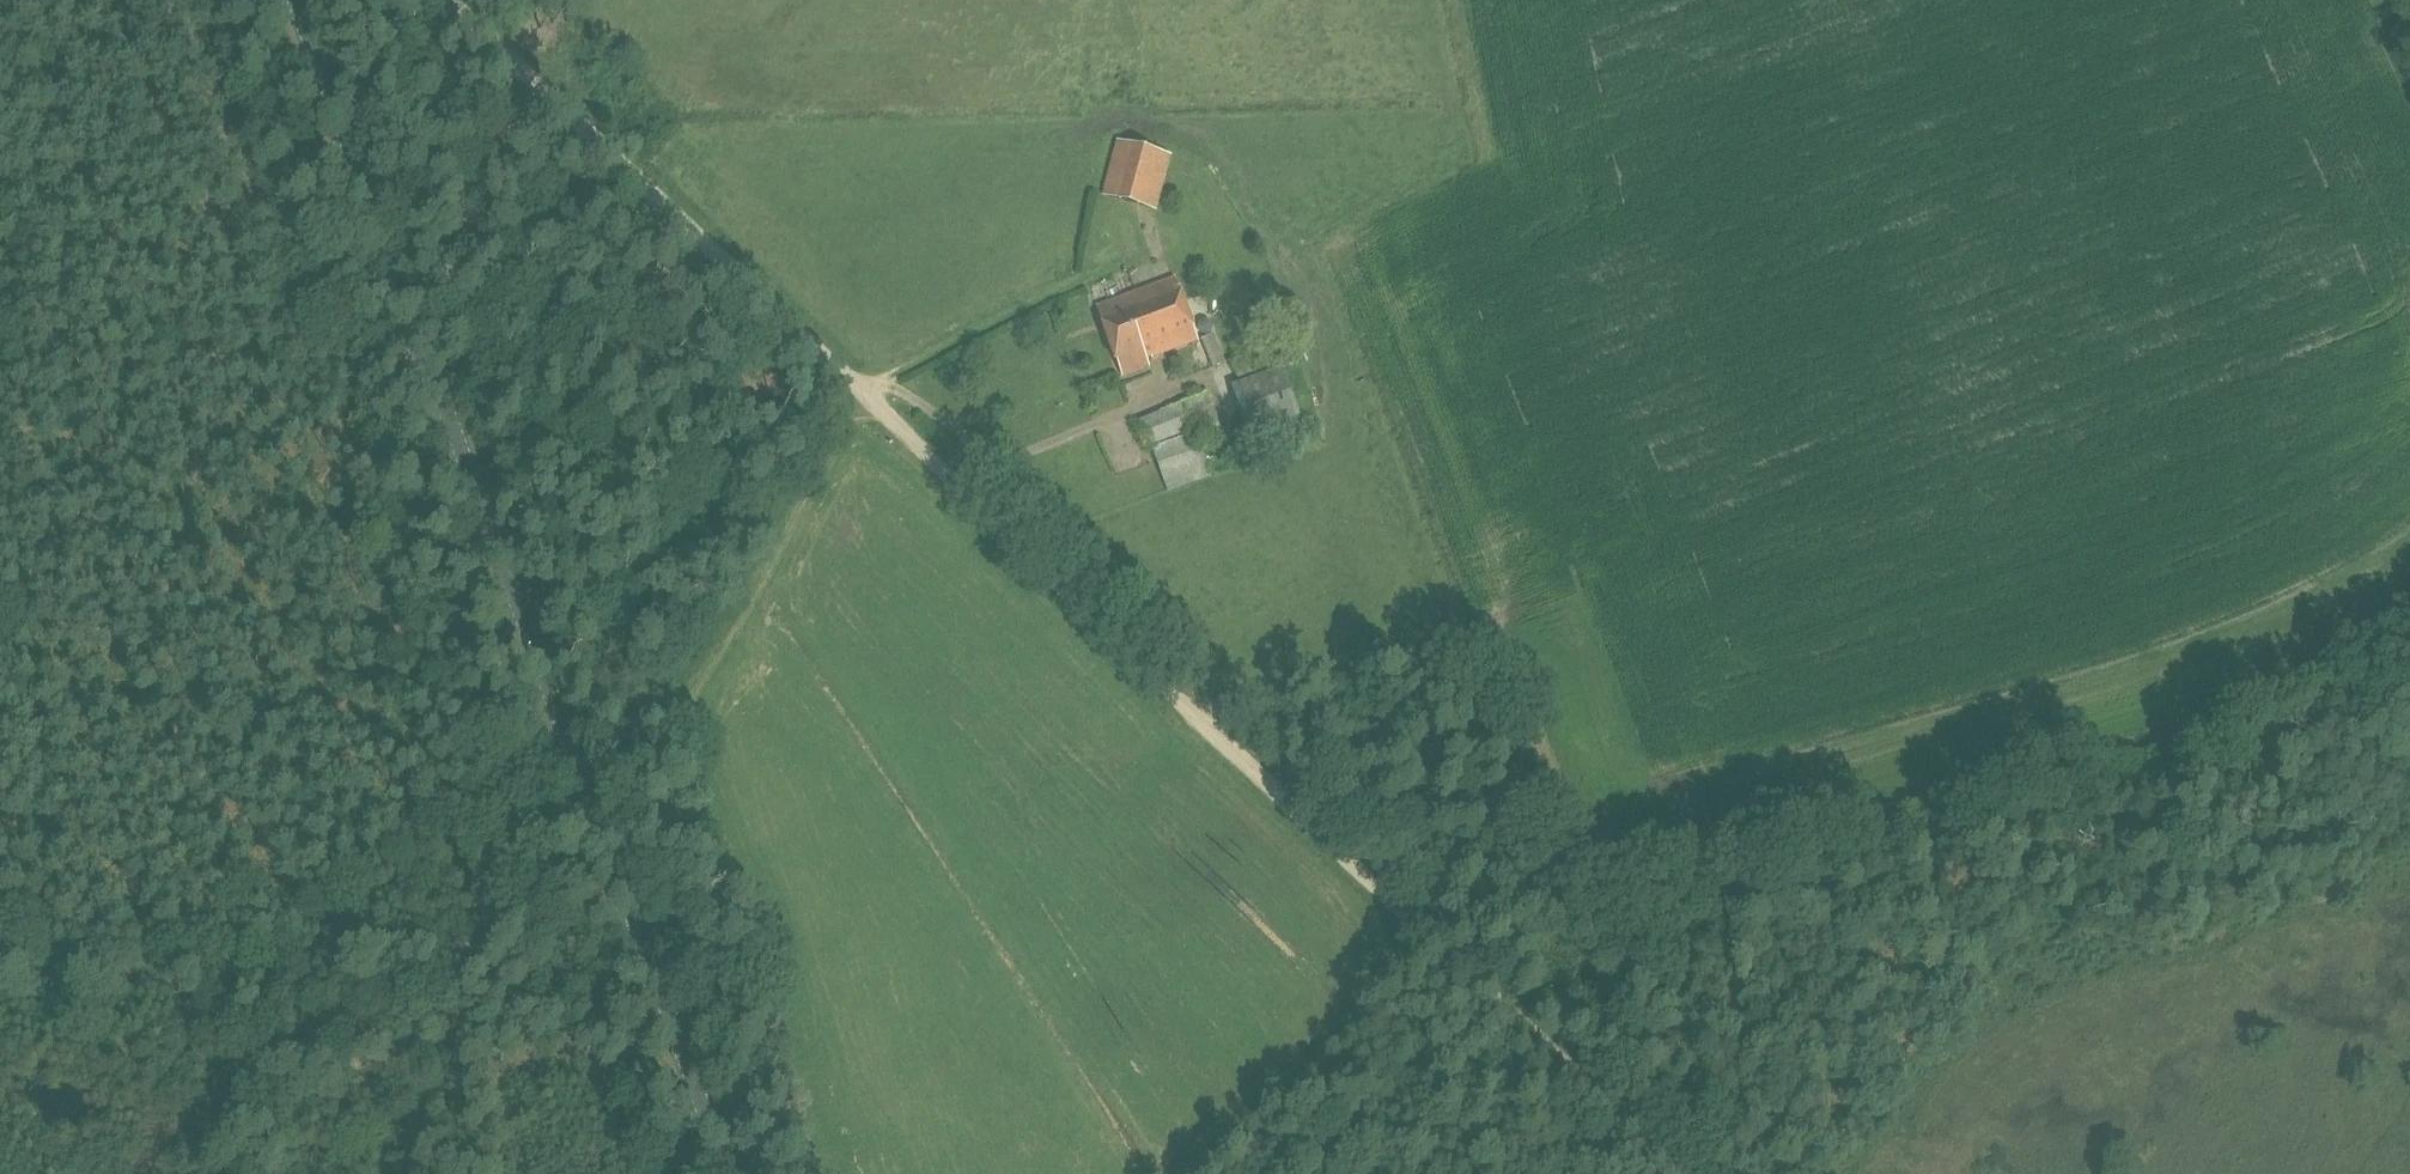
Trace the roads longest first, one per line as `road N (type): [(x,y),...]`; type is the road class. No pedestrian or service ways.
road 1 (tertiary): [(725,1173),(294,0)]
road 2 (track): [(1671,1173),(1187,711)]
road 3 (track): [(854,388),(444,0)]
road 4 (track): [(1187,711),(854,388)]

